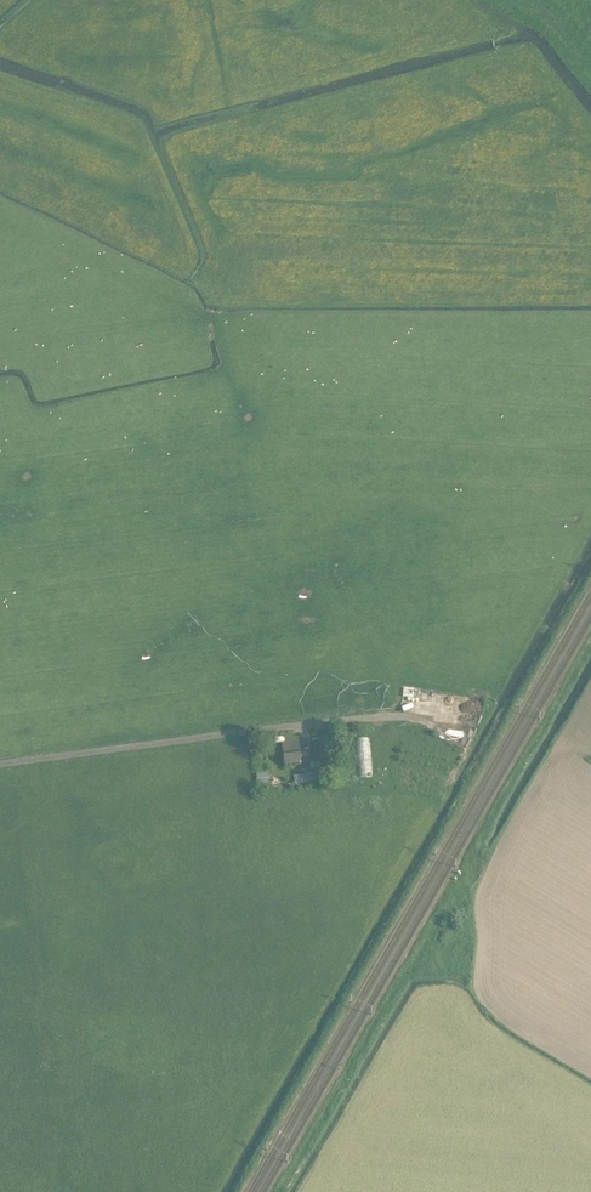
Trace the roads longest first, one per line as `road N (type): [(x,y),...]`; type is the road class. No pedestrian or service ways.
road 1 (unclassified): [(0,763),(349,718),(406,716),(439,729)]

